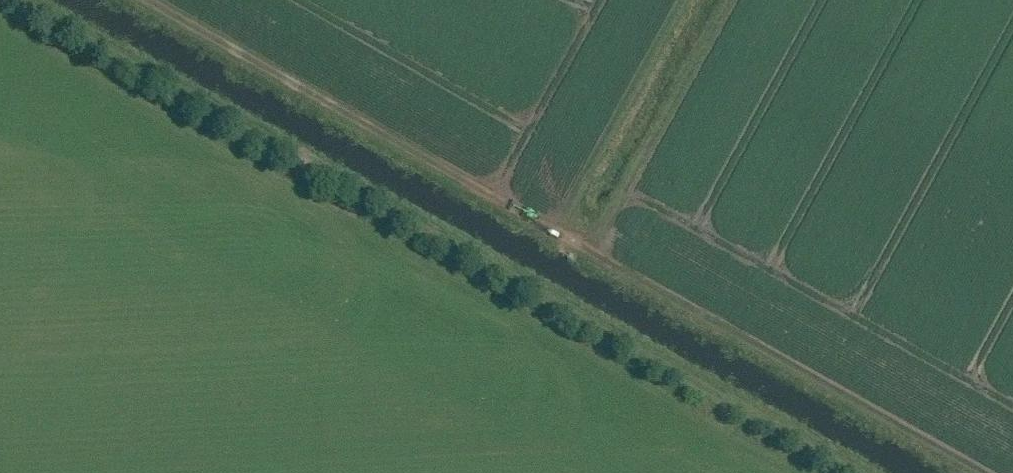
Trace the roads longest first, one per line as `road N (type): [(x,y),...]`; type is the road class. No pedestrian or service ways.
road 1 (track): [(0,3),(835,472)]
road 2 (track): [(146,0),(979,472)]

